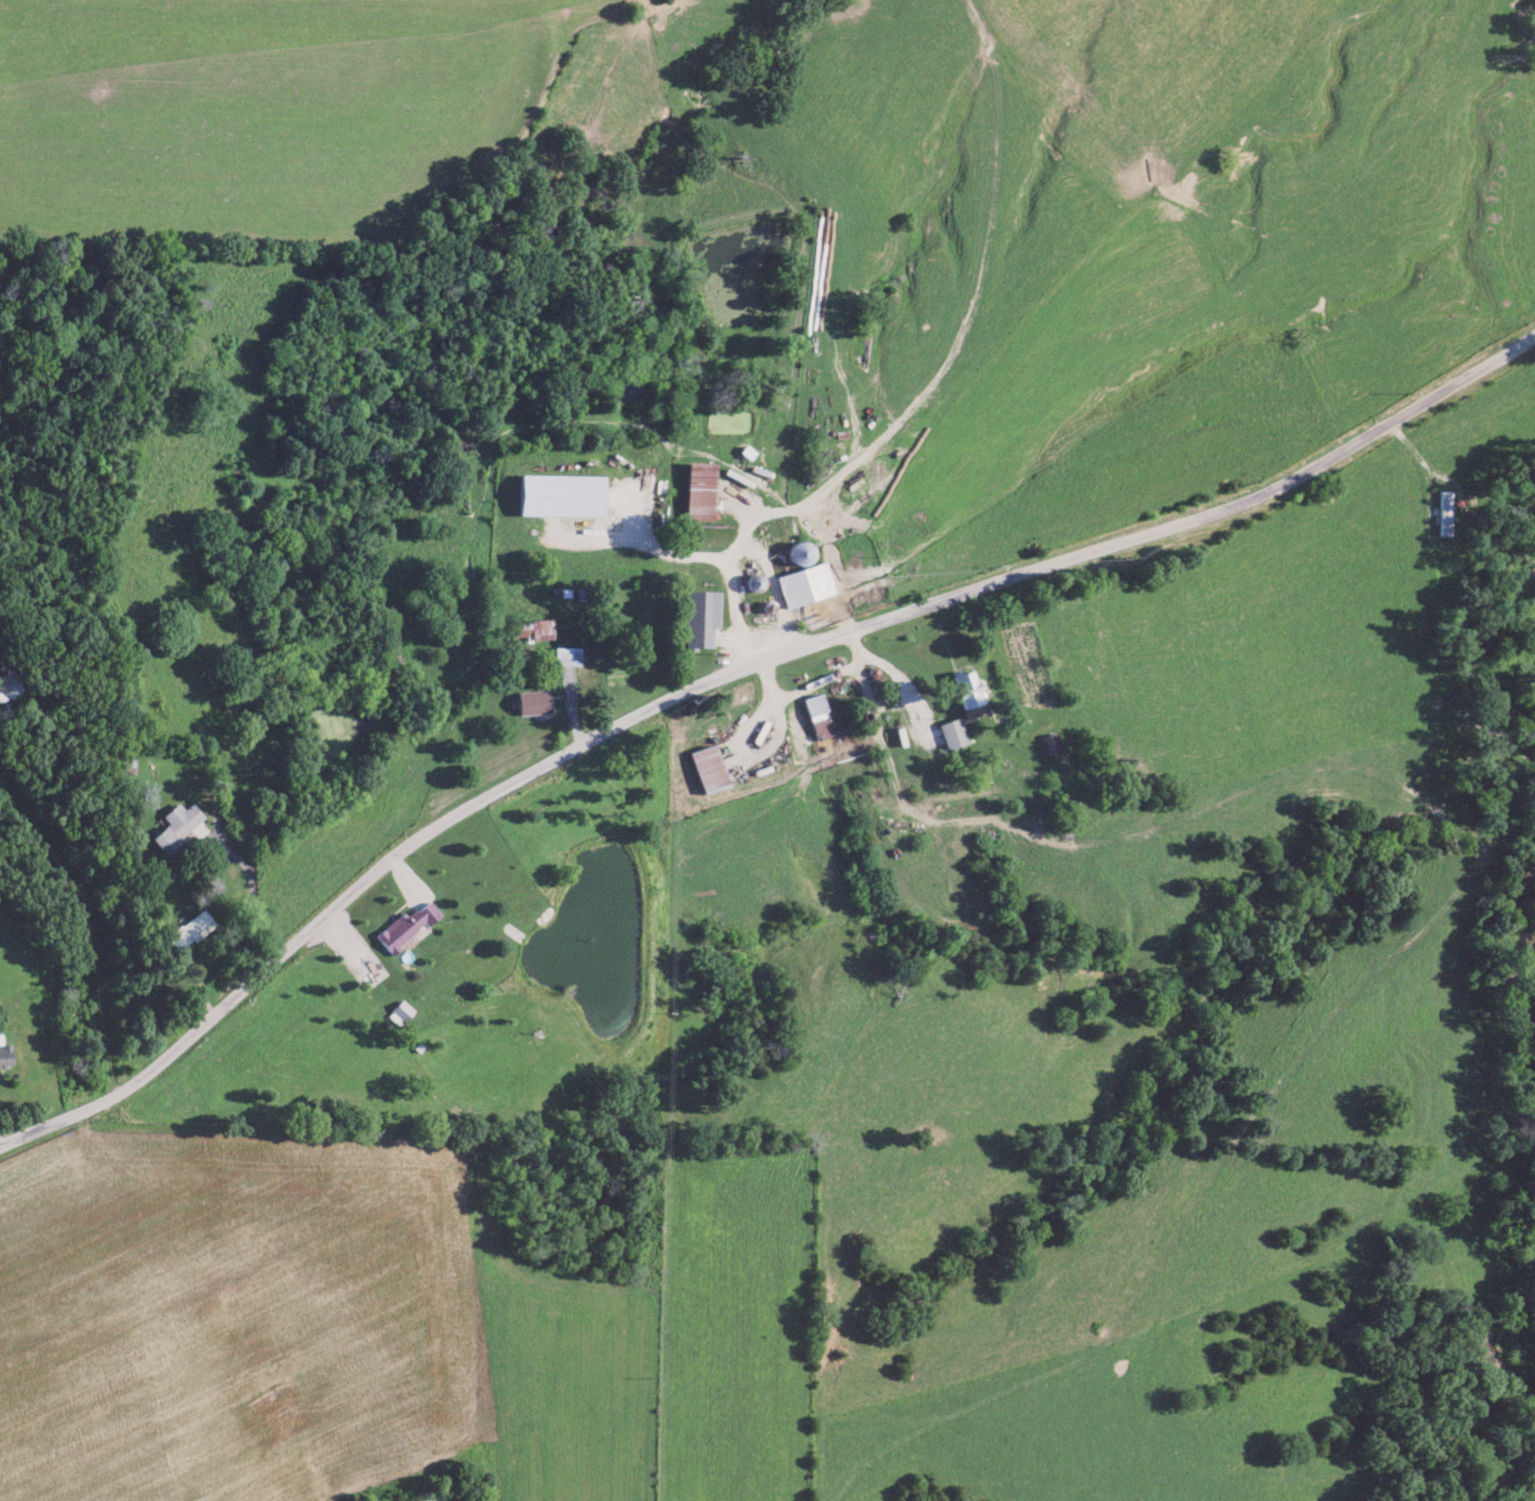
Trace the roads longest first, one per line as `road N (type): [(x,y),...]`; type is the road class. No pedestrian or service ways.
road 1 (residential): [(0,1148),(93,1108),(175,1050),(412,832),(682,681),(1276,487),(1534,332)]
road 2 (residential): [(764,653),(769,699),(858,653),(853,622)]
road 3 (residential): [(738,662),(735,561),(748,516),(762,505)]

